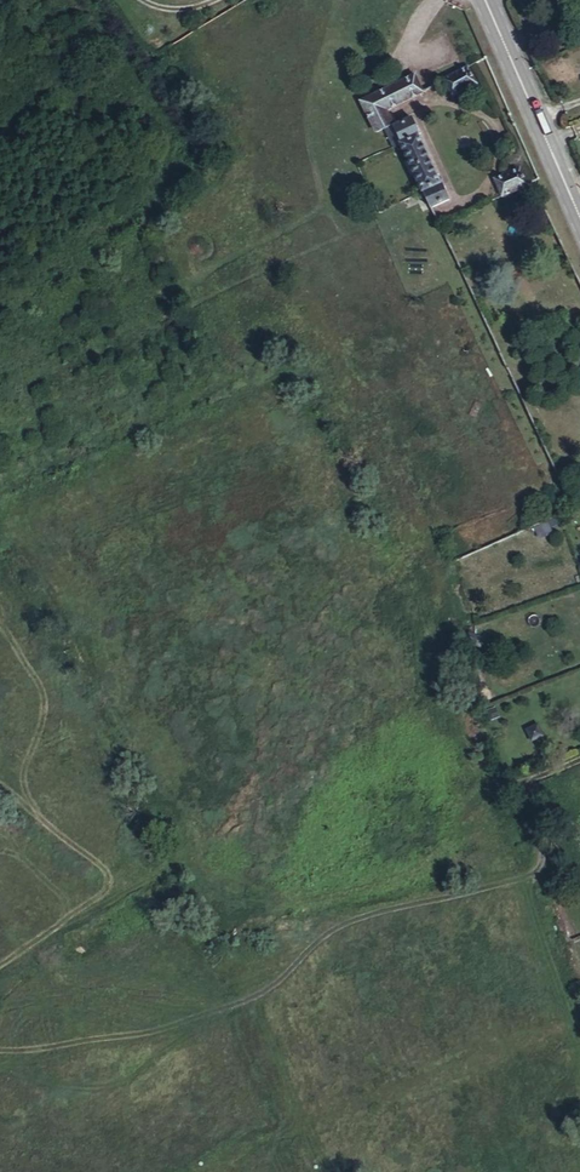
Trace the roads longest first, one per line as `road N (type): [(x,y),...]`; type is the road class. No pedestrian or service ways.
road 1 (primary): [(579,213),(487,0)]

